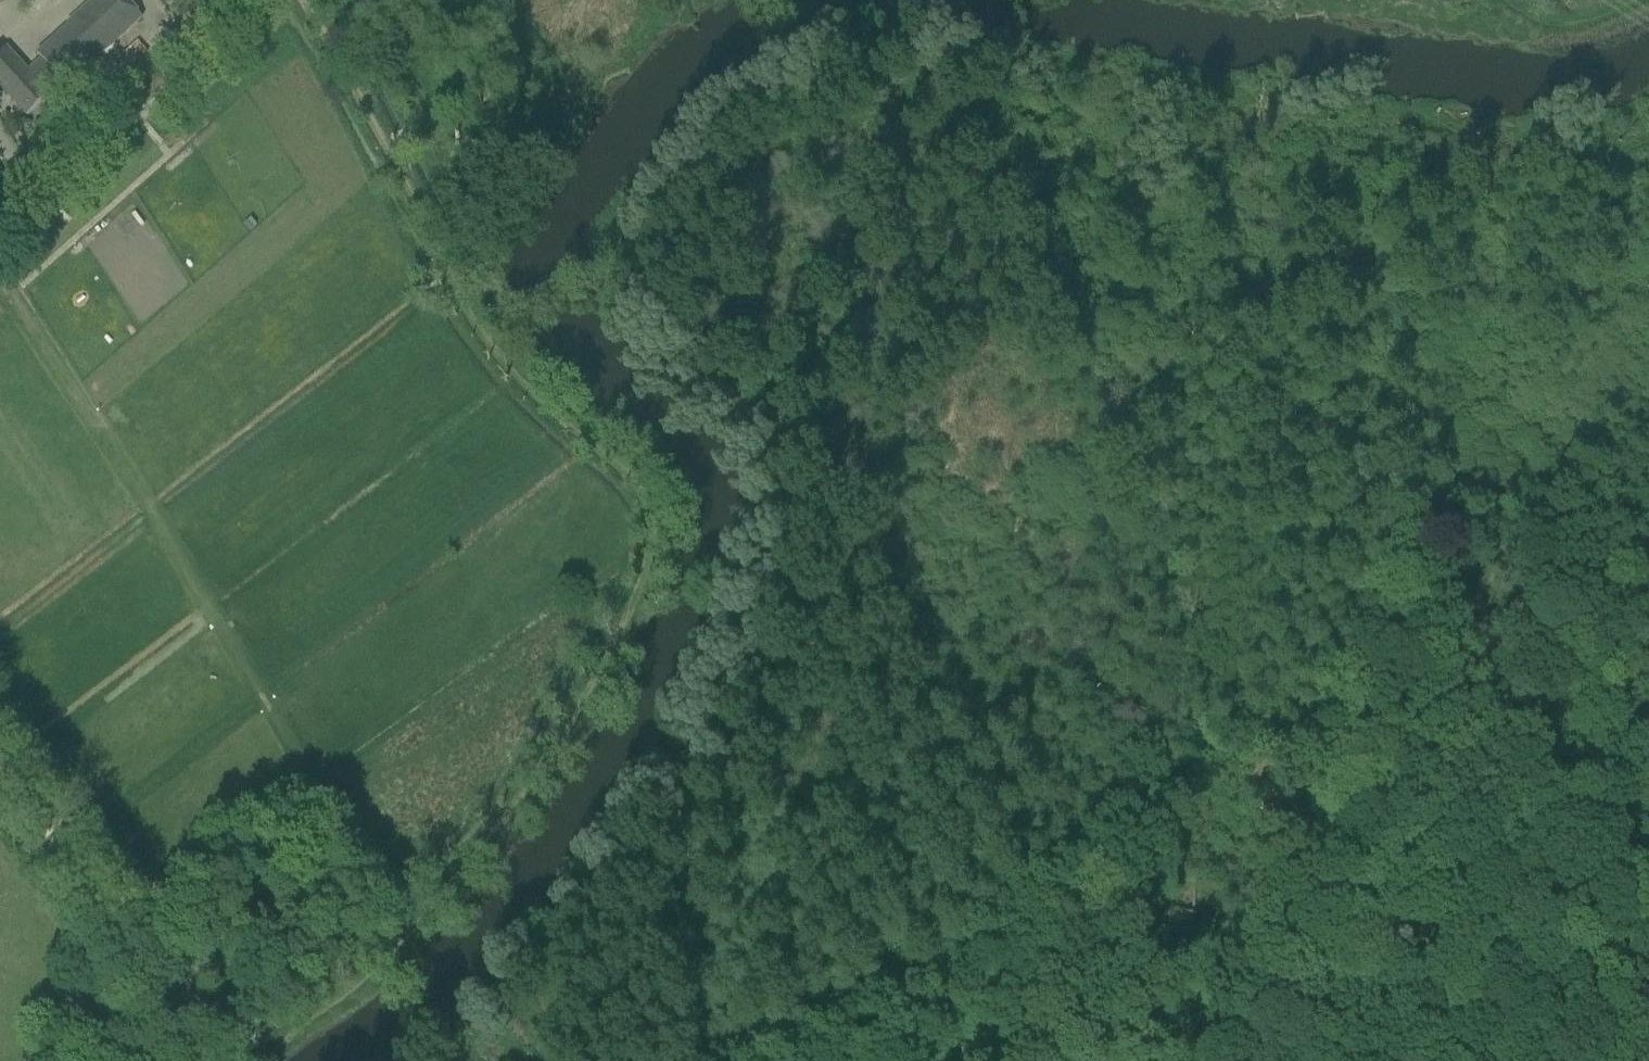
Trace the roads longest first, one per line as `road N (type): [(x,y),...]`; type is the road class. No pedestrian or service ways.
road 1 (track): [(0,769),(192,1060)]
road 2 (residential): [(181,79),(42,206)]

